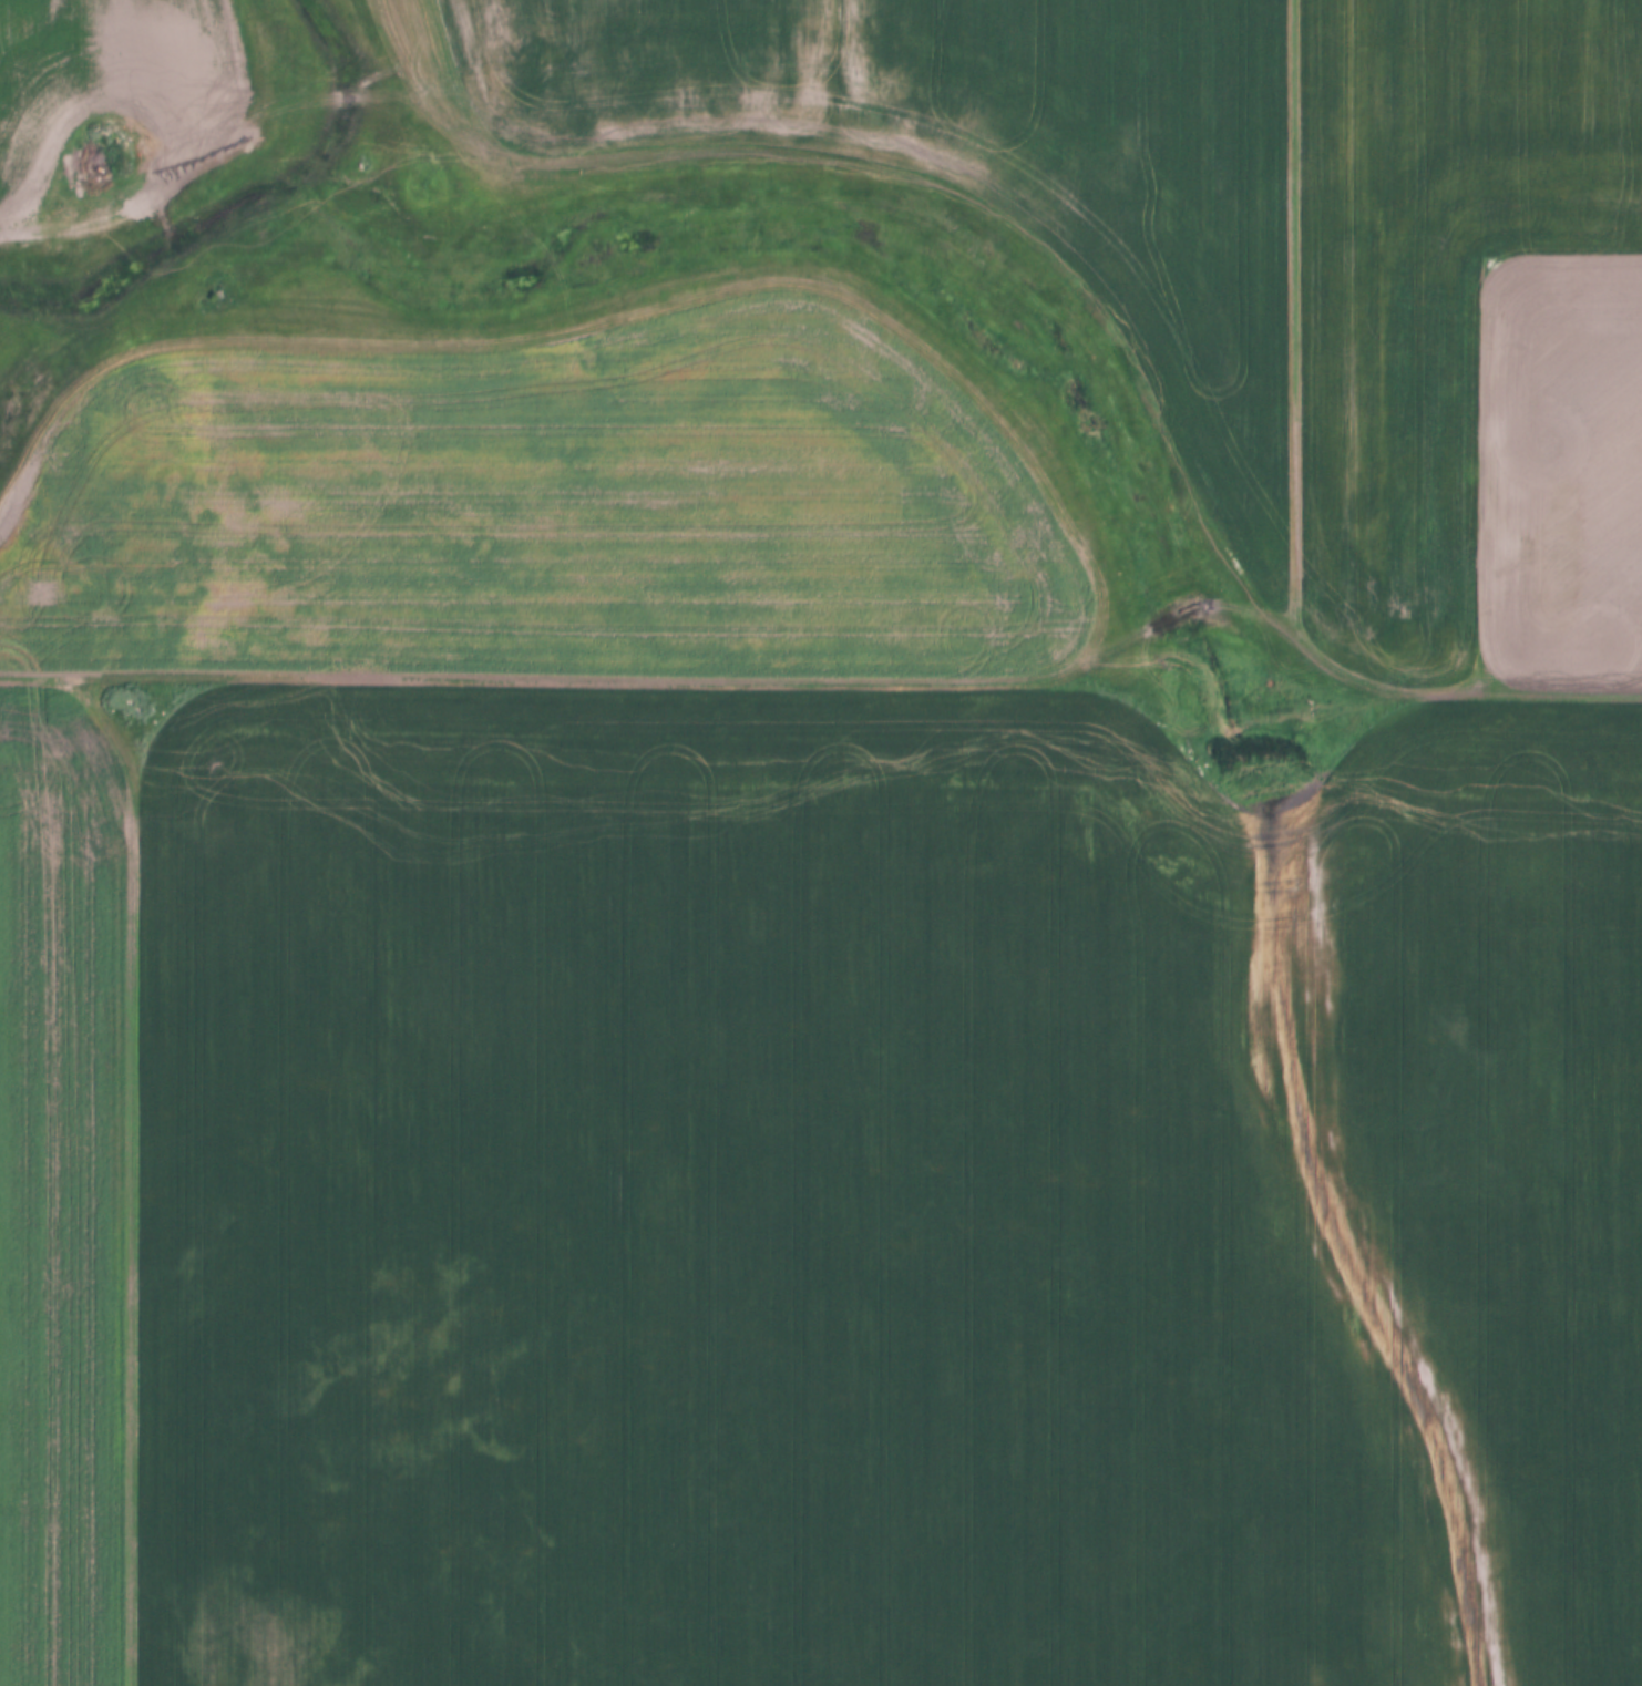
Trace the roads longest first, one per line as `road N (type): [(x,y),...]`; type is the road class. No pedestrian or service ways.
road 1 (track): [(1154,408),(1220,554),(1264,619),(1365,677),(1410,688),(1641,688)]

